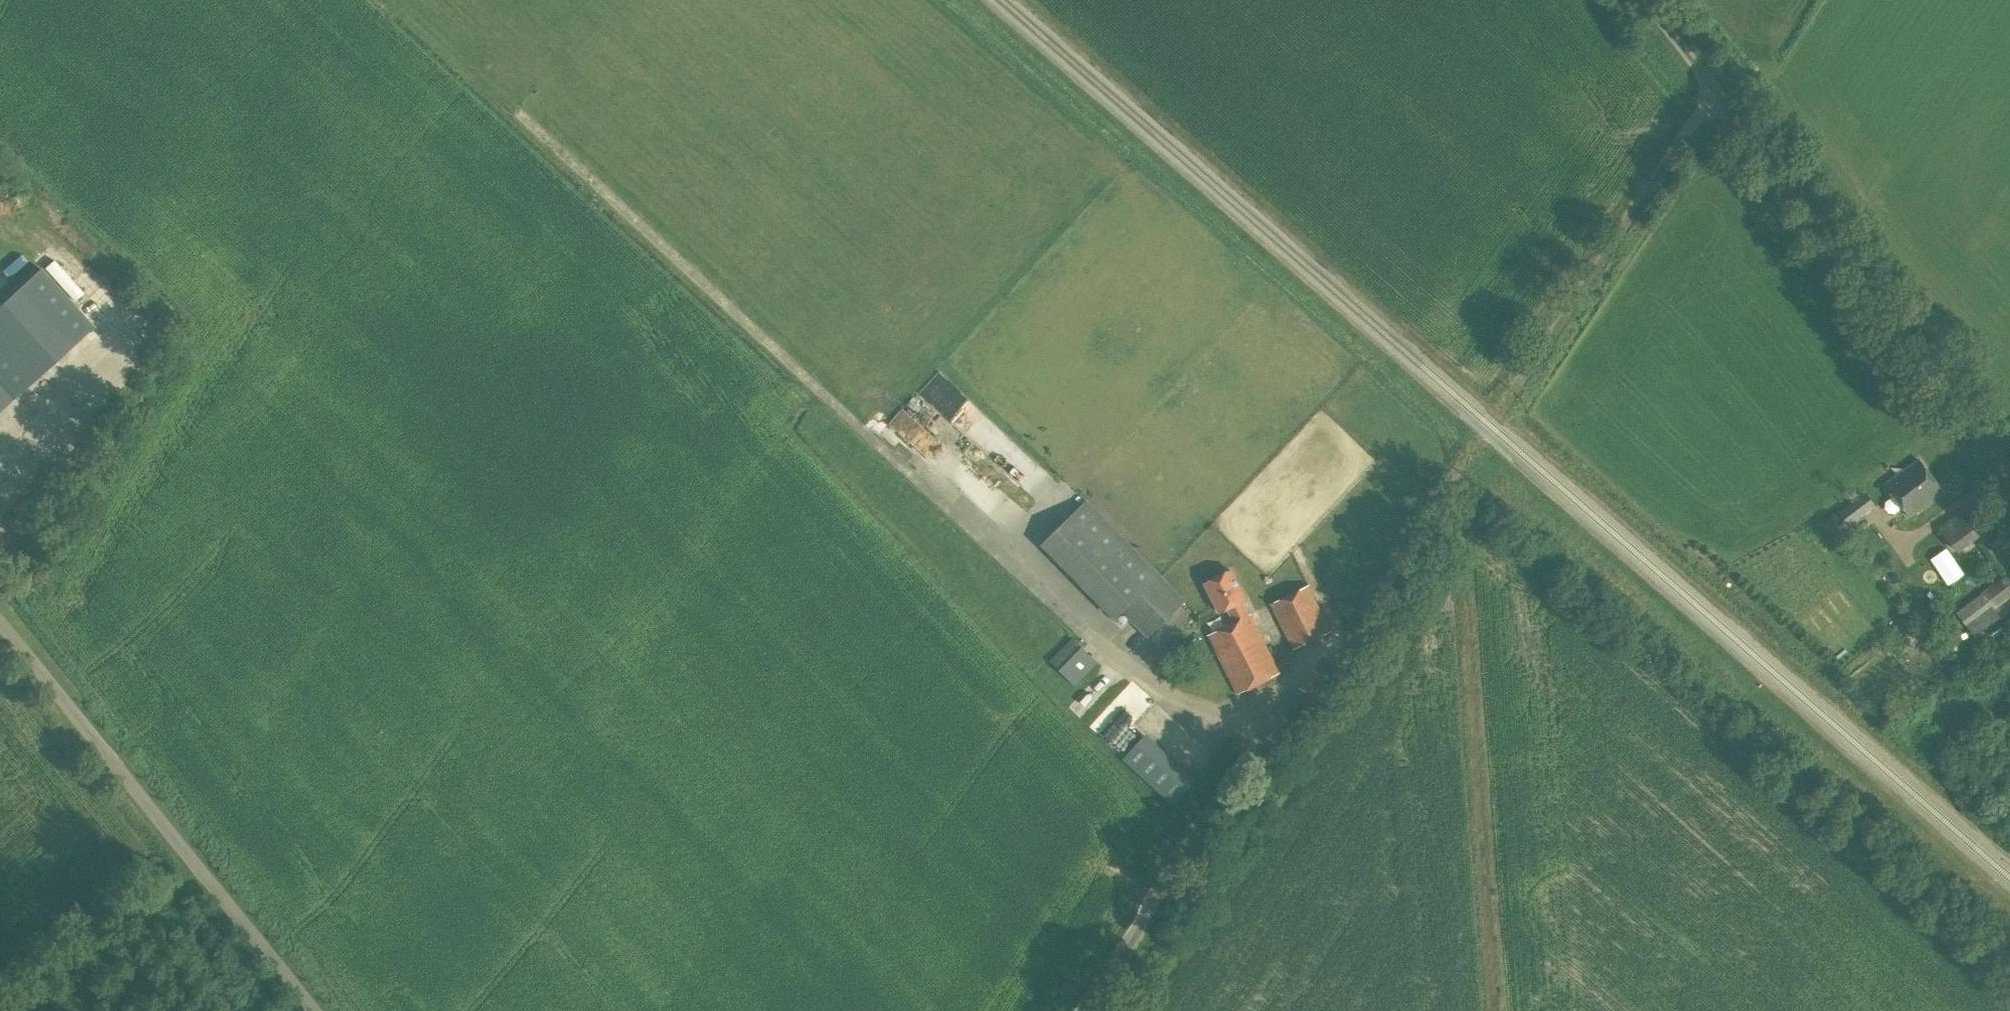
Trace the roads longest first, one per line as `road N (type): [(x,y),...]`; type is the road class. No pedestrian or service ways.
road 1 (unclassified): [(1079,1010),(1222,793),(1318,711),(1477,443)]
road 2 (track): [(2009,457),(1642,0)]
road 3 (track): [(1500,1010),(1447,488)]
road 4 (unclassified): [(307,1010),(0,630)]
road 5 (unclassified): [(1502,410),(1685,136),(1724,103)]

